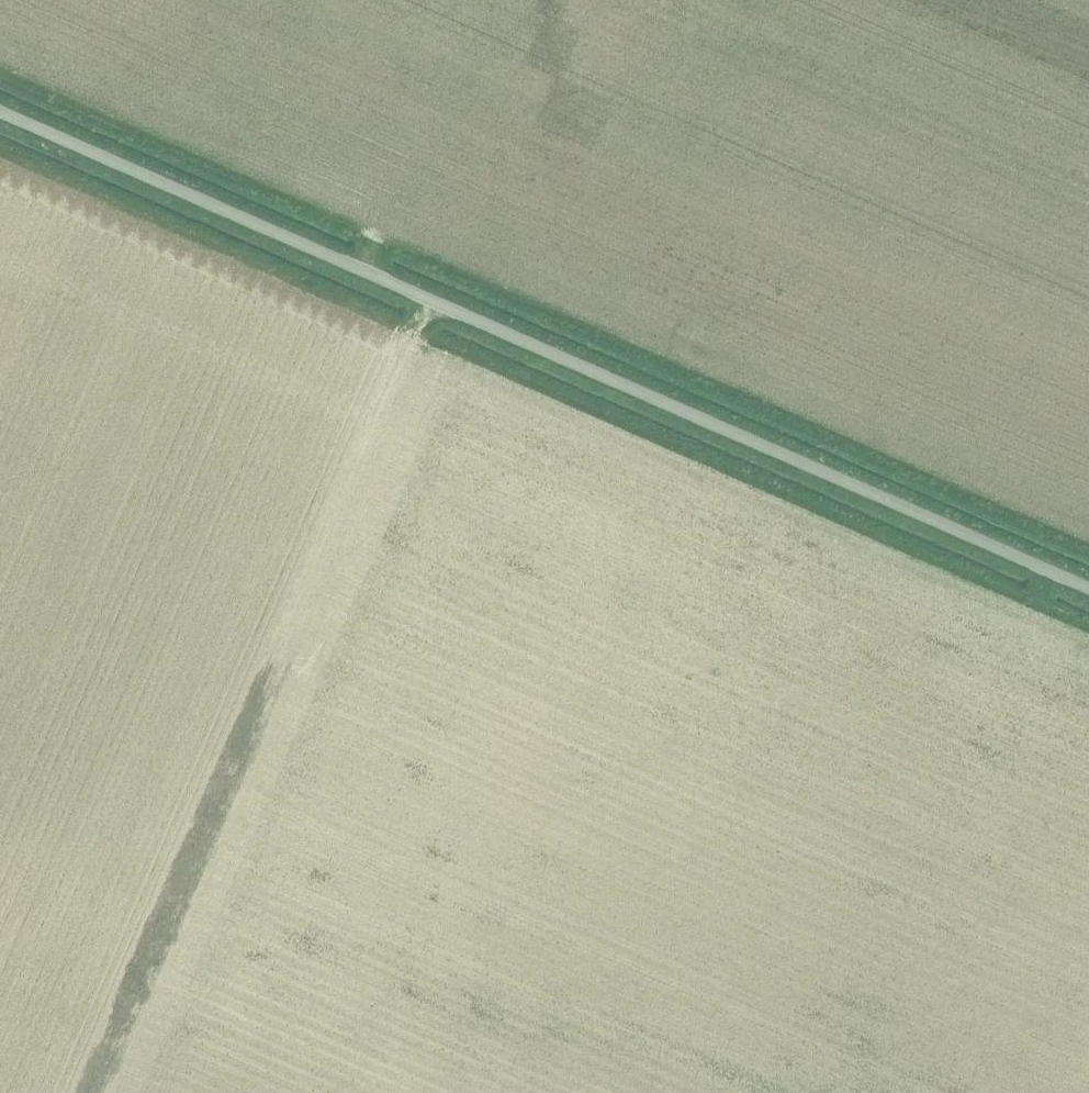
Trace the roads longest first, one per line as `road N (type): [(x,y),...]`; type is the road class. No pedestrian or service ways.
road 1 (unclassified): [(1088,591),(0,117)]

